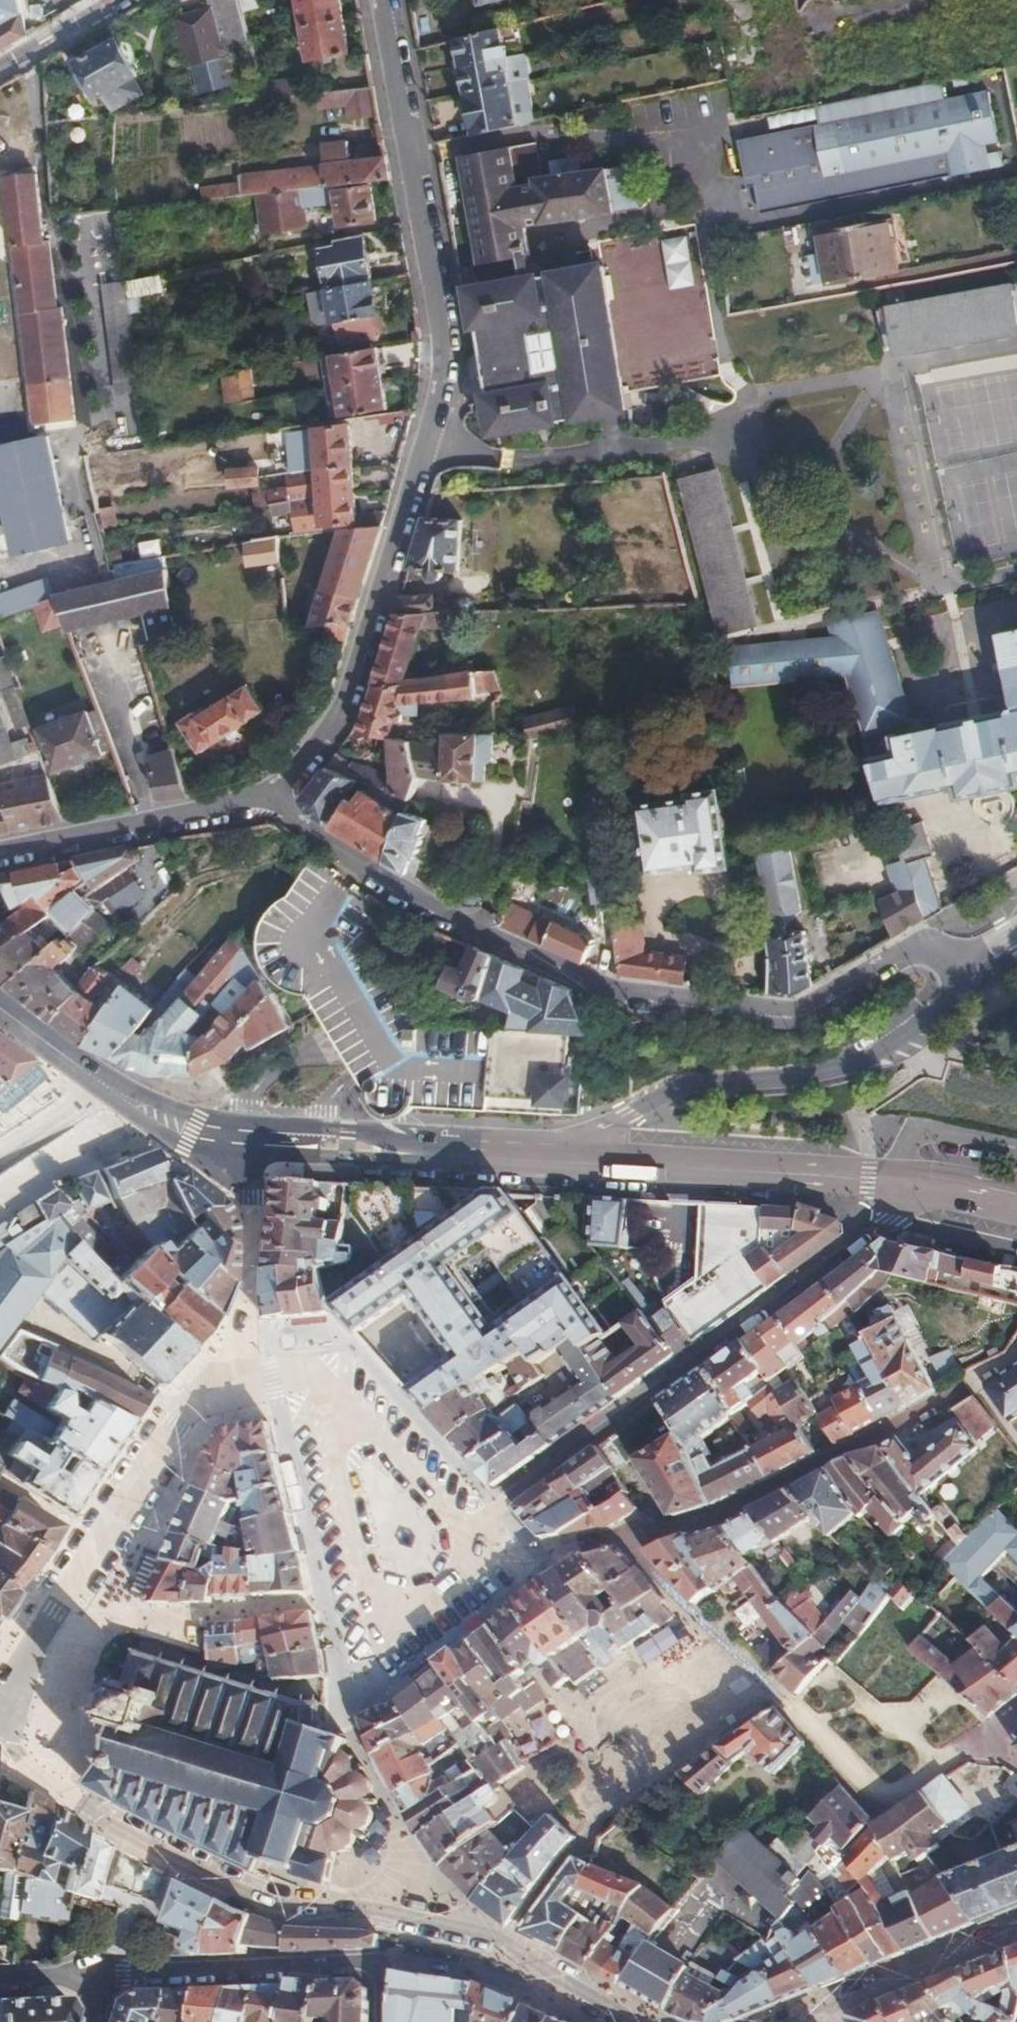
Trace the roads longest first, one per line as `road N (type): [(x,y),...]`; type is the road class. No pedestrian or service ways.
road 1 (tertiary): [(271,799),(350,698),(427,446),(450,338),(386,0)]
road 2 (residential): [(271,799),(477,931),(624,993),(723,1009),(801,1006),(920,941),(974,954)]
road 3 (residential): [(634,2021),(455,1946),(271,1902),(117,1826),(0,1734)]
road 4 (residential): [(485,1567),(728,1514),(965,1387)]
road 5 (residential): [(519,1496),(880,1232),(909,1184)]
road 6 (residential): [(974,954),(943,1007),(845,1070),(687,1085),(545,1162)]
road 7 (residential): [(309,1381),(348,1628),(367,1640),(390,1636),(485,1567)]
road 8 (secondary): [(909,1184),(545,1162)]
road 9 (residential): [(192,1387),(0,1695)]
road 10 (residential): [(104,1977),(378,1963),(378,2021)]
road 11 (secondary): [(545,1162),(247,1153)]
road 12 (secondary): [(247,1153),(111,1090),(0,1005)]
road 13 (tertiary): [(0,848),(271,799)]
road 14 (residential): [(463,1537),(309,1381)]
road 15 (residential): [(1016,1932),(827,2007)]
road 16 (residential): [(247,1153),(247,1297)]
road 17 (tertiary): [(121,0),(0,70)]

